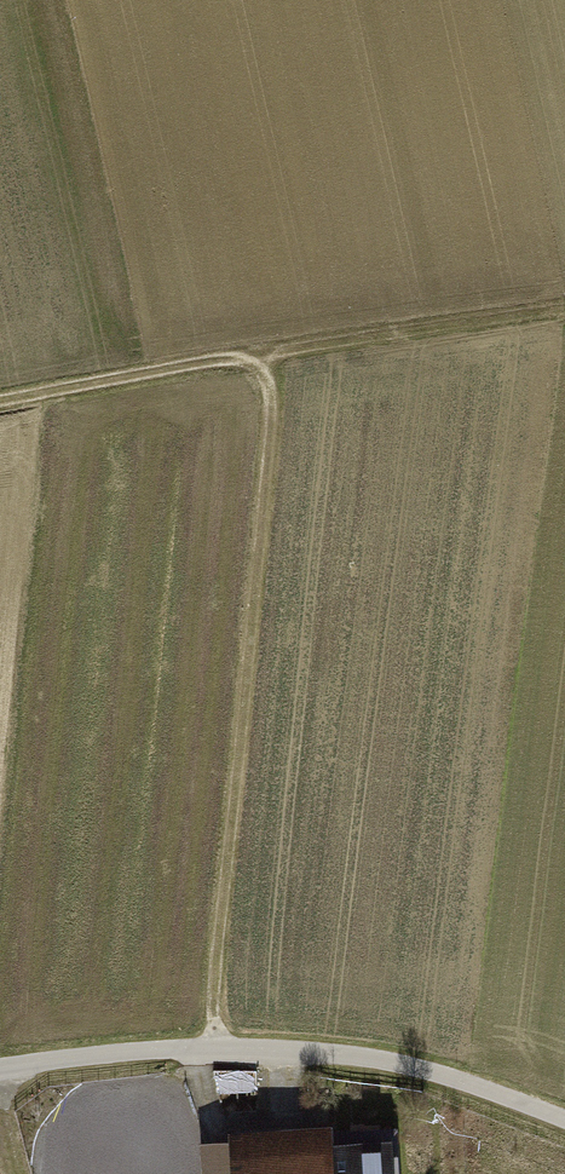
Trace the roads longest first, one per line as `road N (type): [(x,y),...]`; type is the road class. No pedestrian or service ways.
road 1 (track): [(210,1048),(272,400),(262,371),(237,358)]
road 2 (unclassified): [(0,1067),(210,1048),(315,1052),(436,1072),(564,1120)]
road 3 (track): [(237,358),(564,311)]
road 4 (track): [(237,358),(0,399)]

